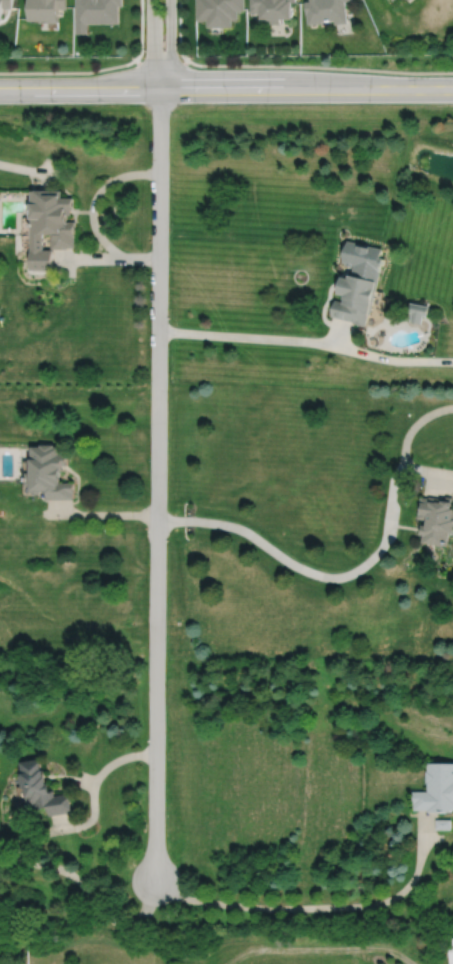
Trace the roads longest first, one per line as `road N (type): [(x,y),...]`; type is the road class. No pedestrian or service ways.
road 1 (residential): [(161,90),(156,882)]
road 2 (tertiary): [(0,91),(452,88)]

